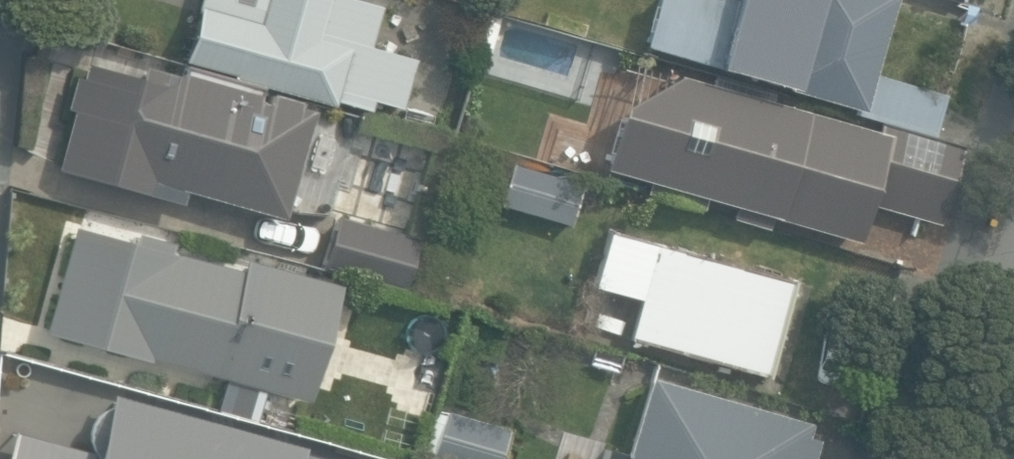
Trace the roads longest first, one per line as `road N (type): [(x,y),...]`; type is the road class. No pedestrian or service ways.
road 1 (residential): [(1013,314),(975,458)]

